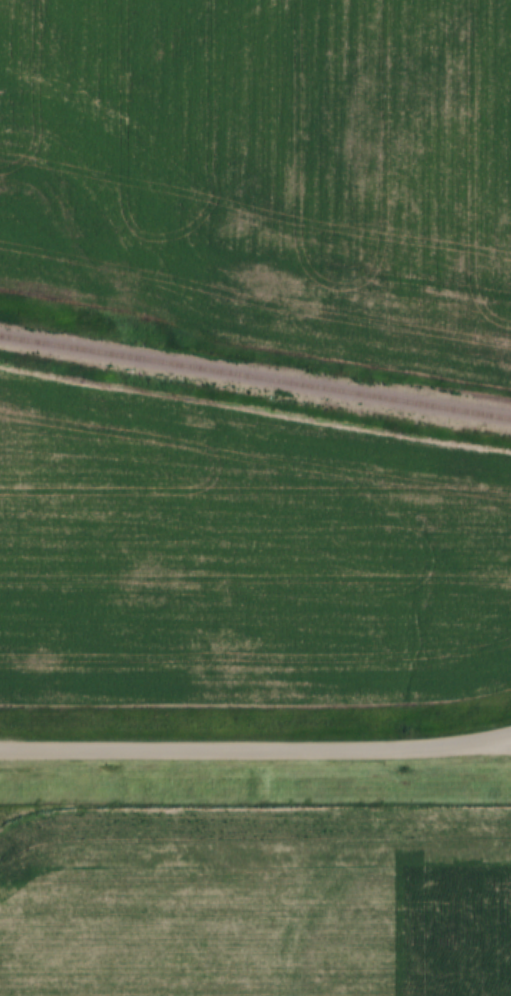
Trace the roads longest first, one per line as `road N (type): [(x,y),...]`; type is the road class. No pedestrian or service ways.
road 1 (residential): [(510,735),(444,747),(0,747)]

